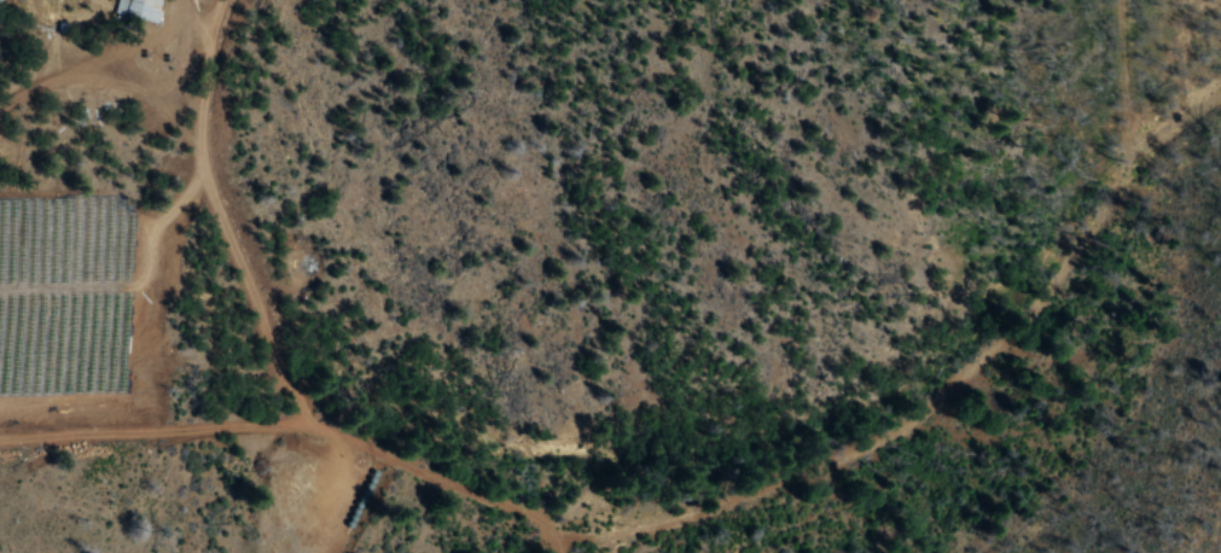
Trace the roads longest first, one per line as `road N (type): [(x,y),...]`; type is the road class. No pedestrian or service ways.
road 1 (track): [(1220,85),(1146,134),(988,363),(903,423),(771,488),(628,534),(565,534)]
road 2 (track): [(562,552),(565,534),(519,507),(455,490),(378,442),(307,423),(0,440)]
road 3 (track): [(233,0),(205,95),(202,142),(210,191),(307,423)]
road 4 (track): [(1133,153),(1115,0)]

